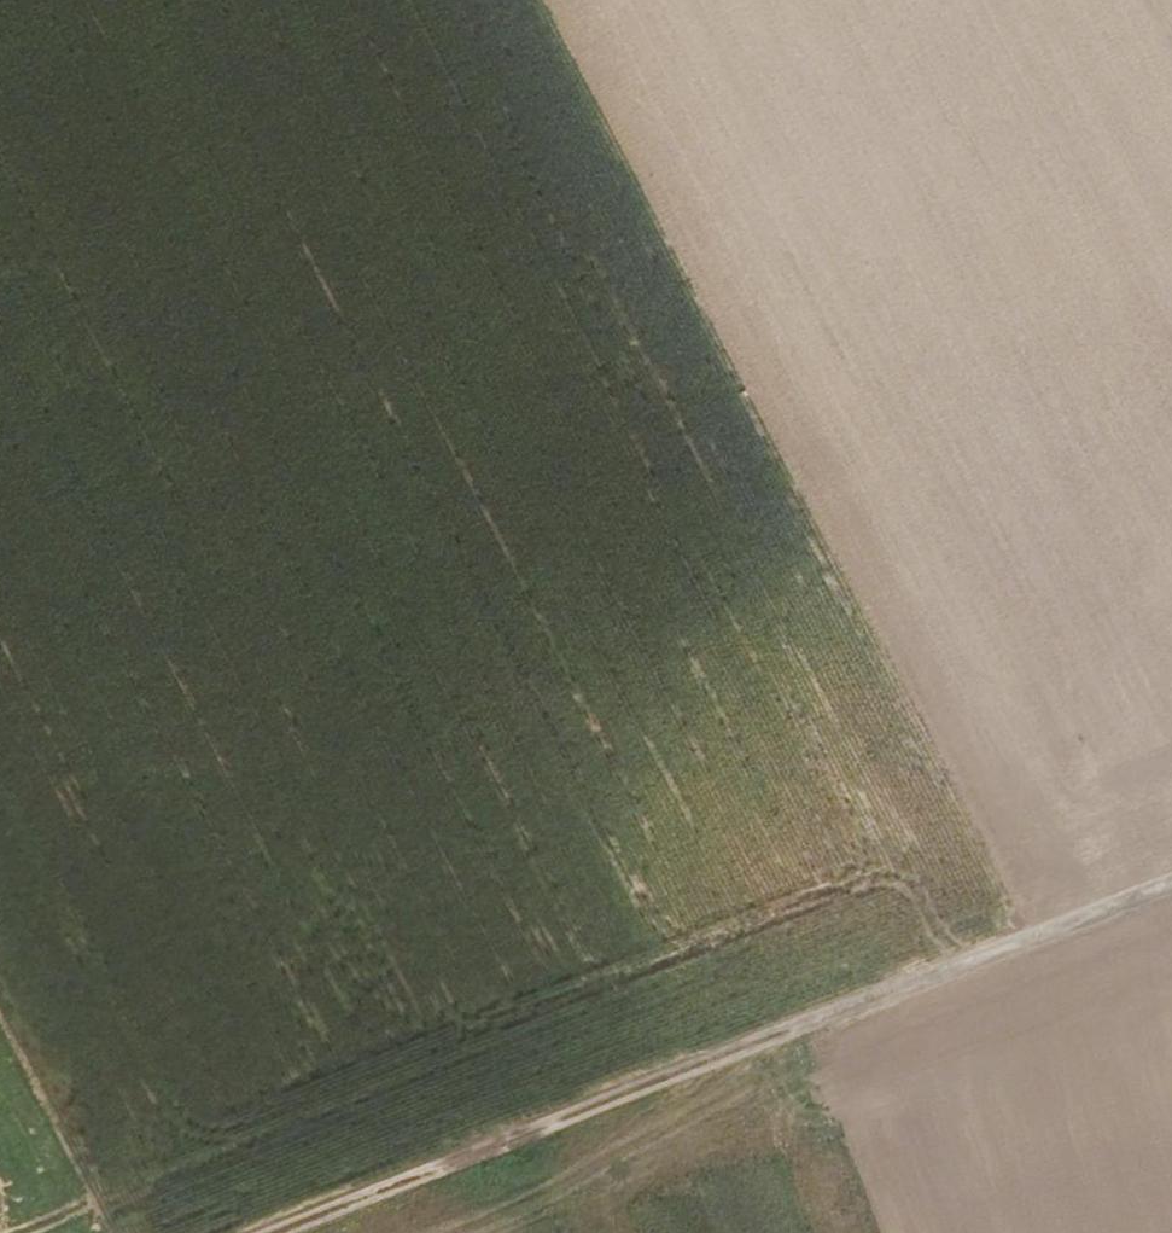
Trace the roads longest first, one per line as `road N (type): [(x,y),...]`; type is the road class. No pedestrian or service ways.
road 1 (track): [(255,1232),(1171,874)]

